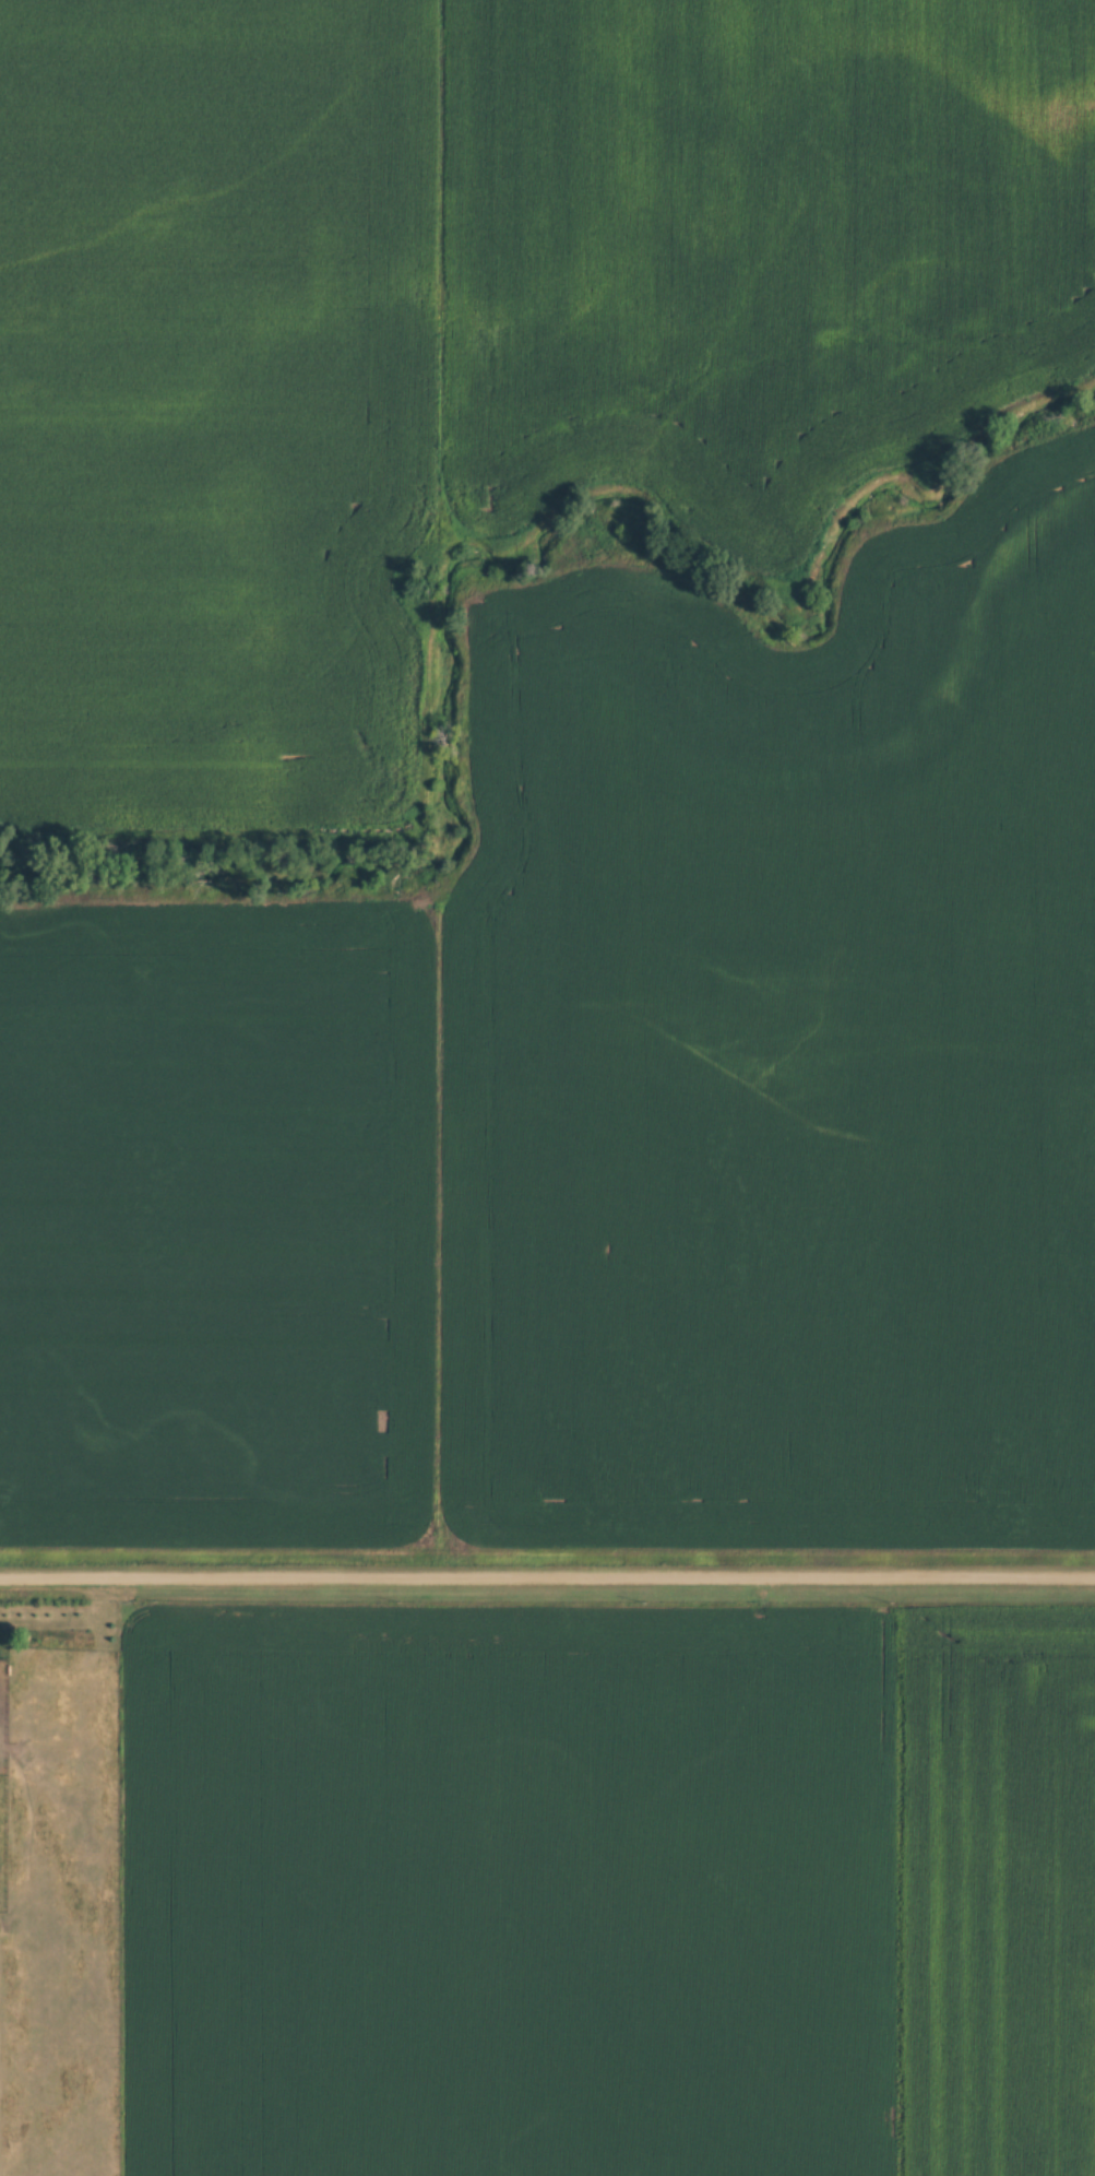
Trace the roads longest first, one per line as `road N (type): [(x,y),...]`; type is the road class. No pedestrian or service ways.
road 1 (tertiary): [(1094,1580),(0,1575)]

